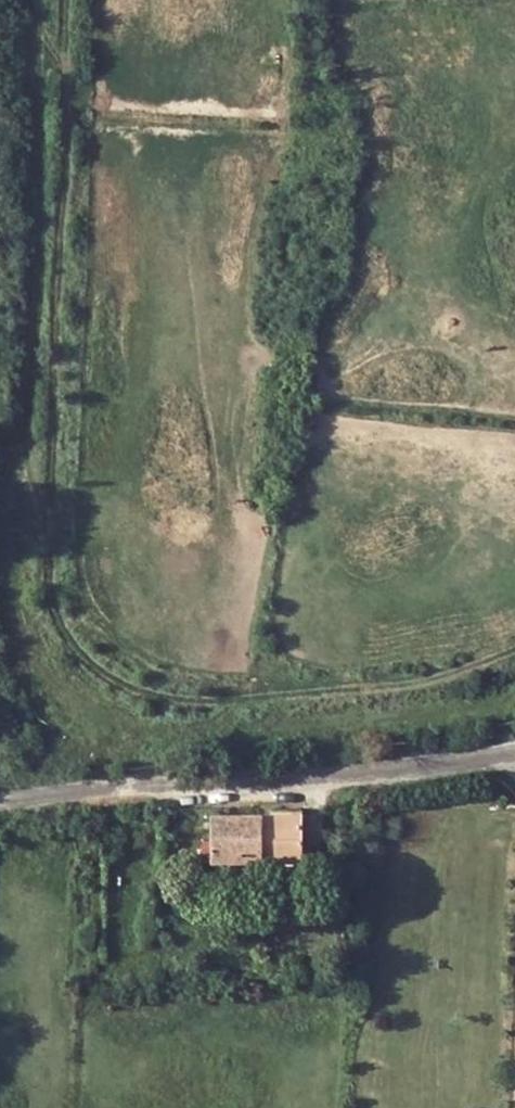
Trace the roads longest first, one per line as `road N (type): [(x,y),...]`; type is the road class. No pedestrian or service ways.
road 1 (track): [(68,0),(48,536),(56,617),(79,658),(109,683),(219,701),(290,688),(355,689),(514,653)]
road 2 (unclassified): [(514,752),(301,788),(0,810)]

